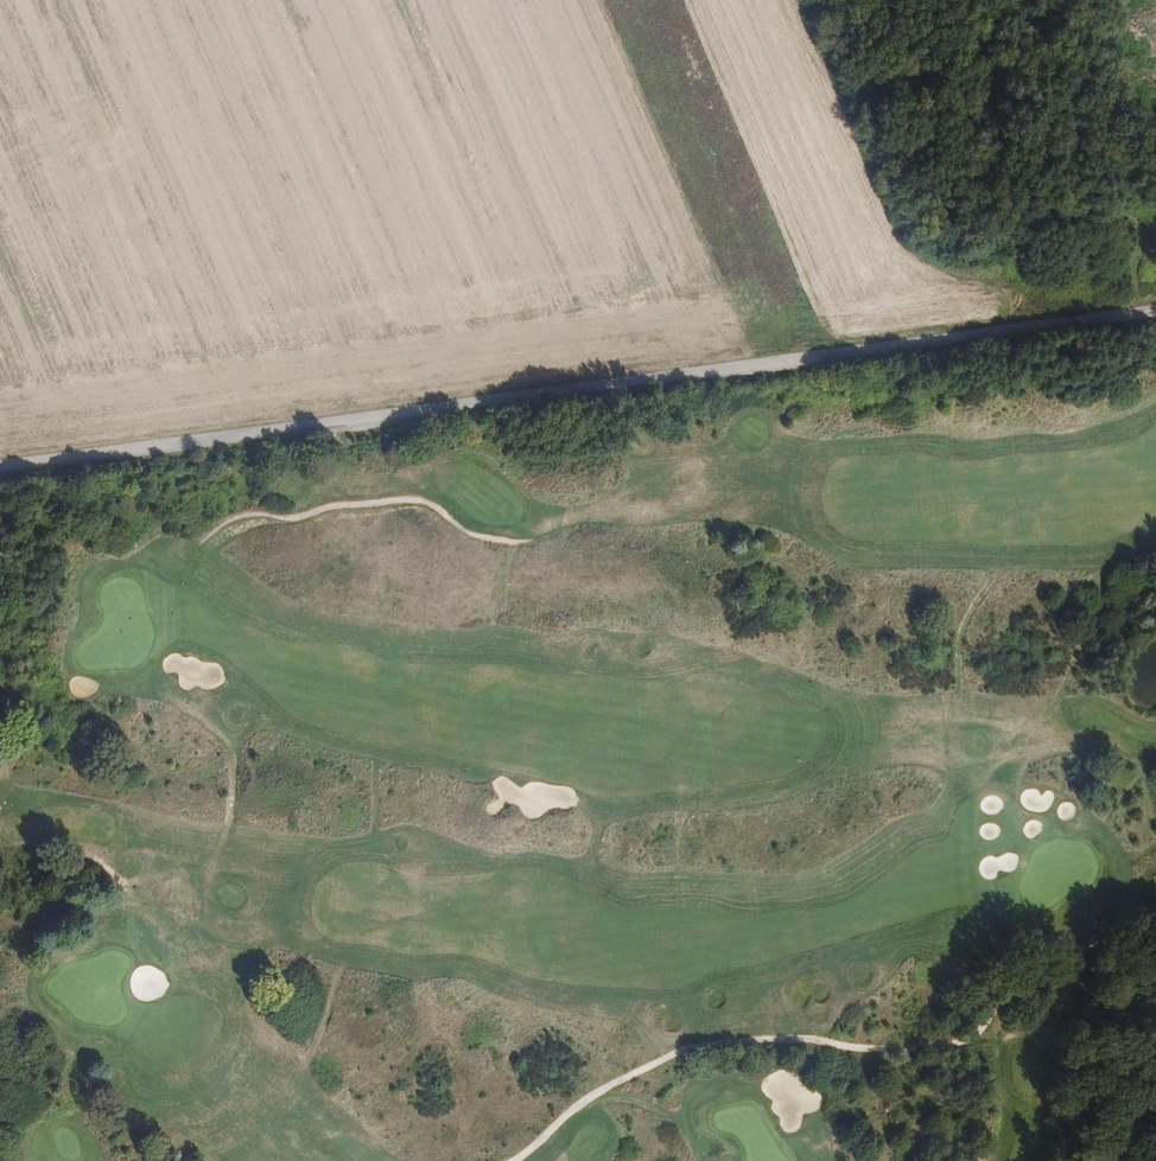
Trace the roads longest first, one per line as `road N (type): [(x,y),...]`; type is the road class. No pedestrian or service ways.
road 1 (unclassified): [(1155,313),(0,466)]

